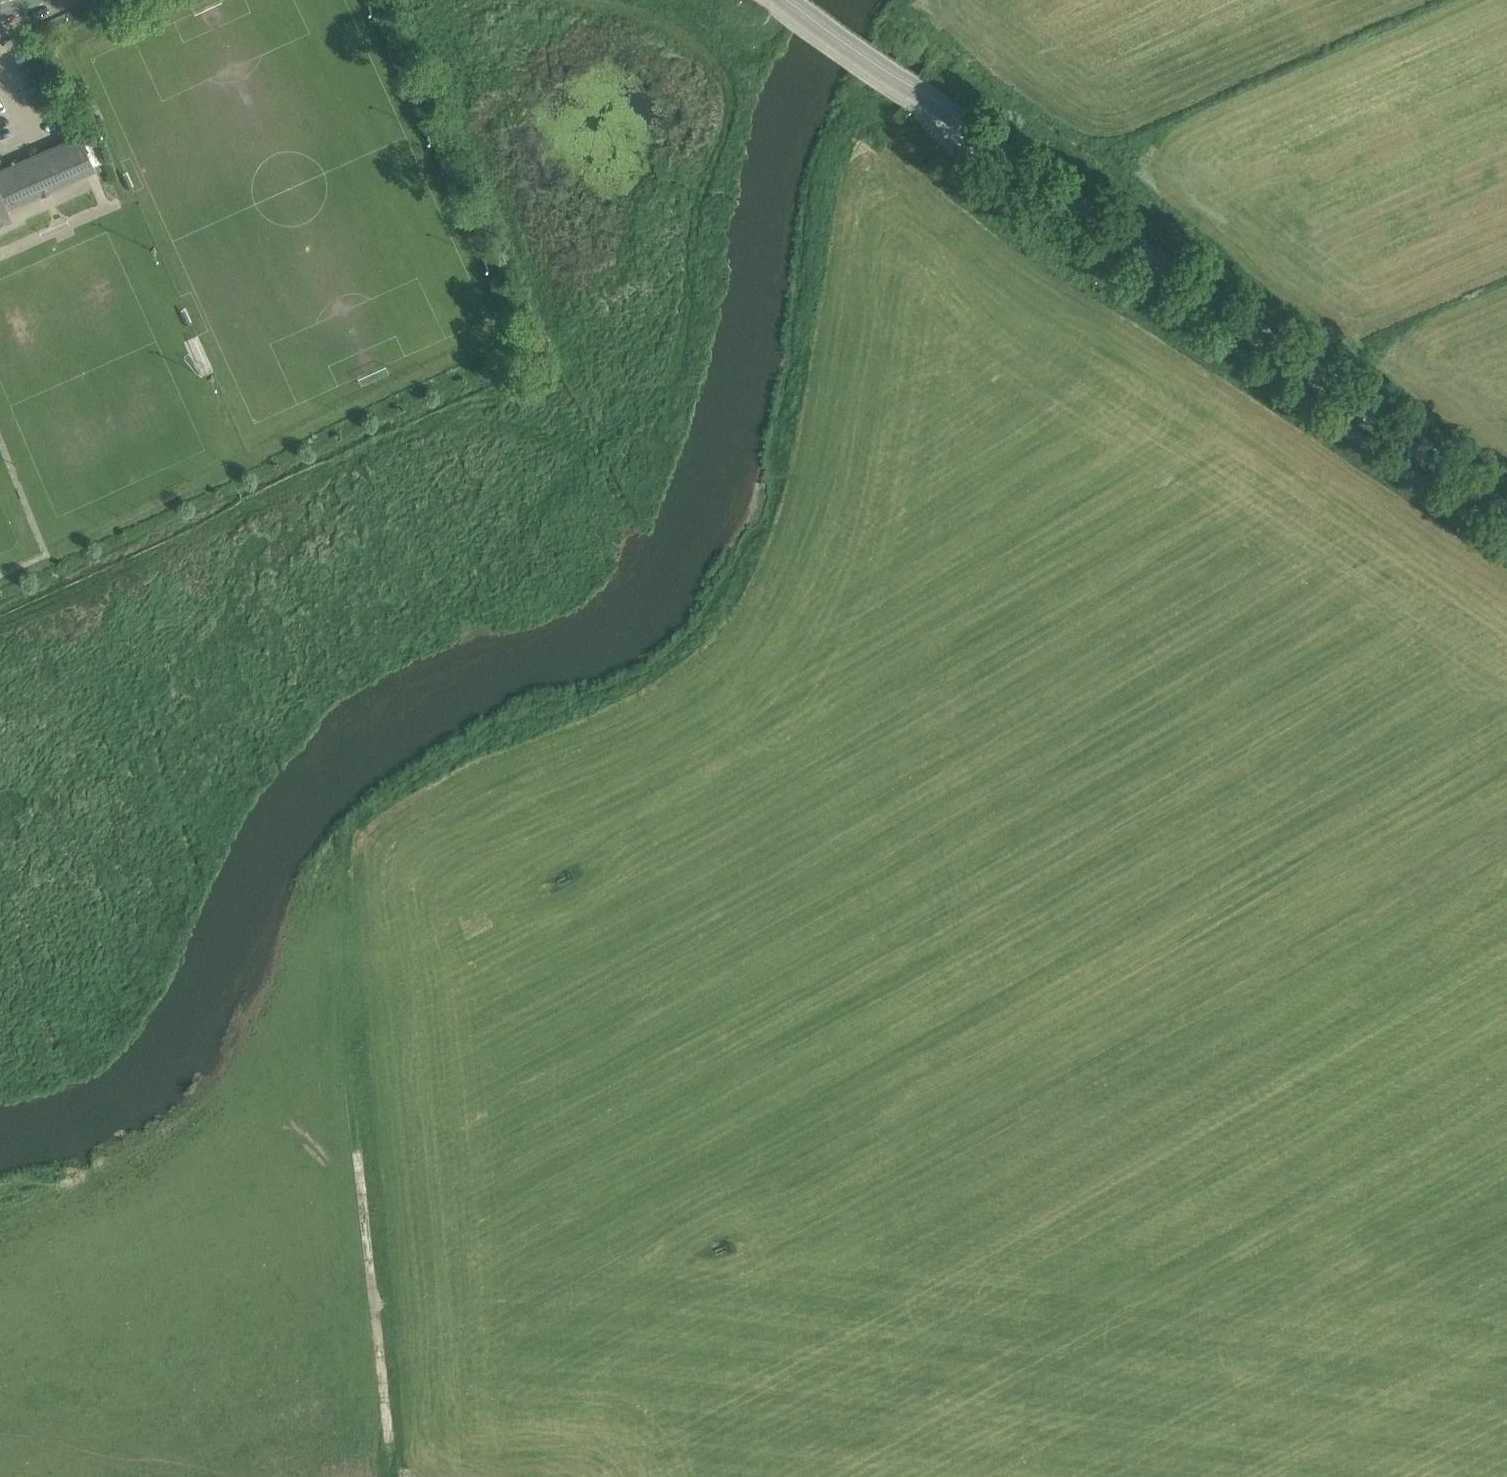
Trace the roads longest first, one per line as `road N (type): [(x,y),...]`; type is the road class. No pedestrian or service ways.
road 1 (tertiary): [(1506,501),(785,0)]

